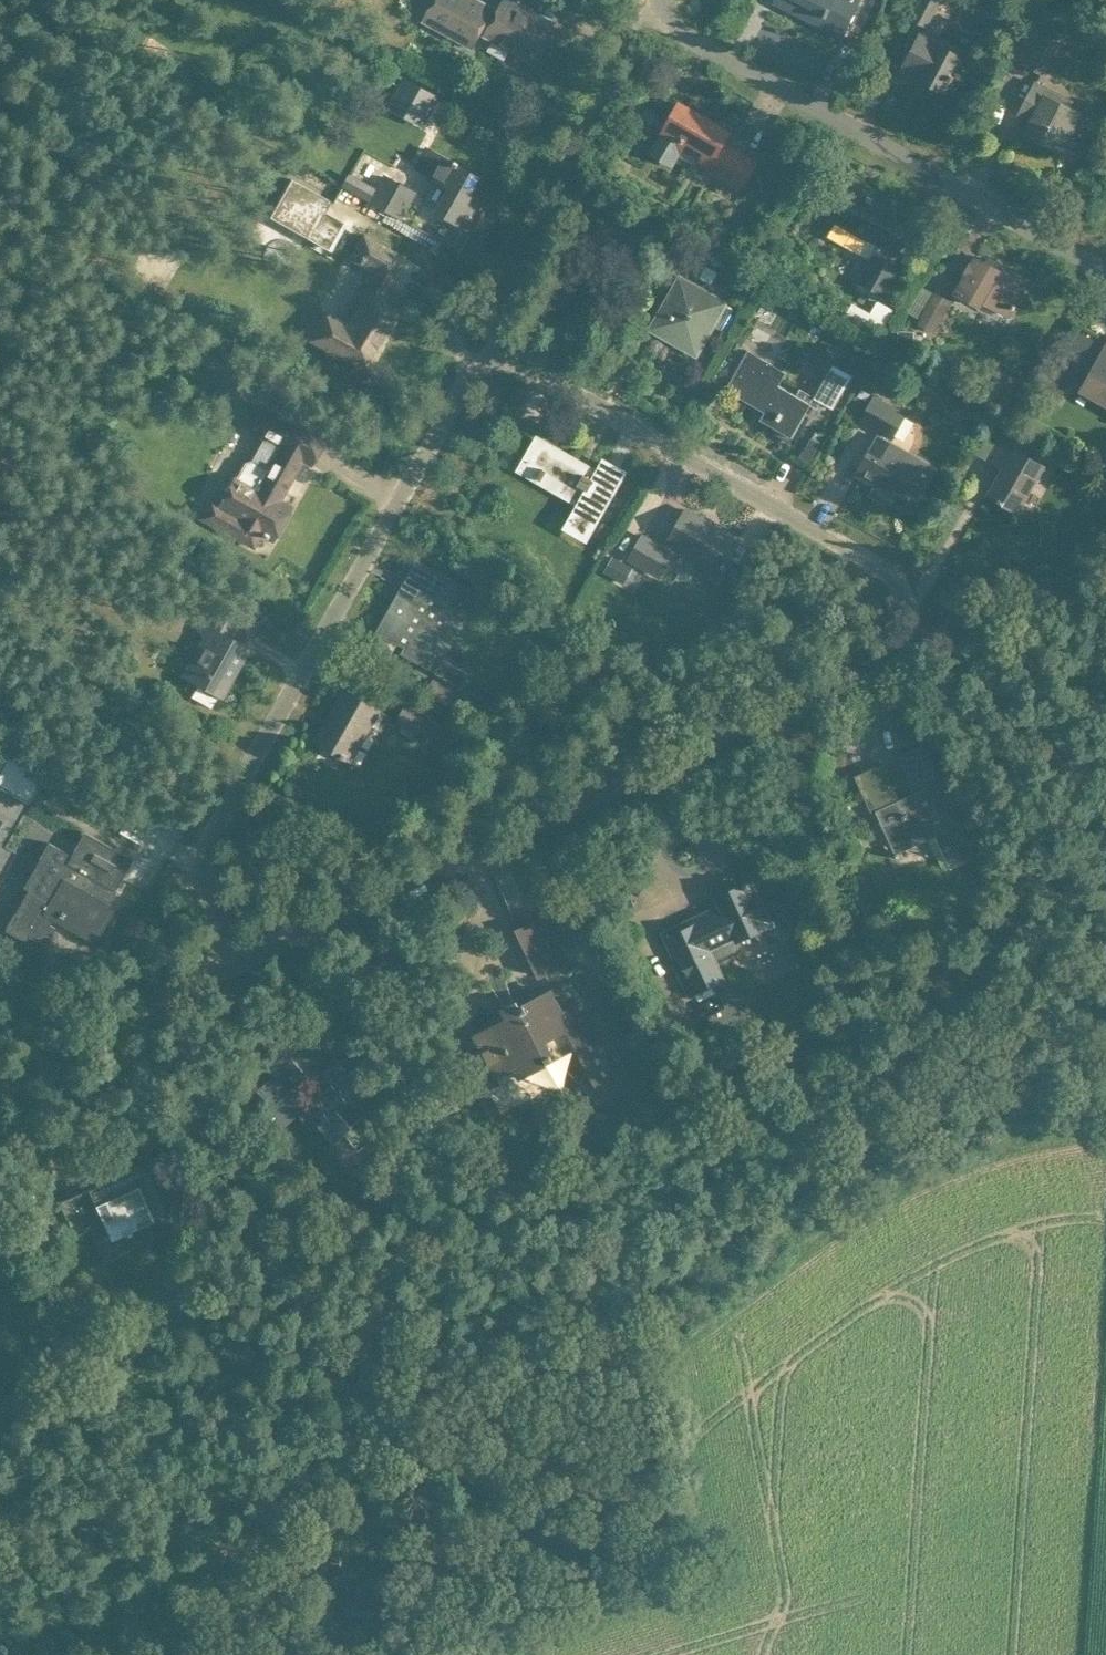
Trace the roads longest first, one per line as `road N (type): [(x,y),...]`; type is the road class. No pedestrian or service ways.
road 1 (unclassified): [(241,962),(868,672),(895,656),(910,625),(908,600),(894,578),(515,361),(496,358)]
road 2 (unclassified): [(241,962),(208,891),(209,840),(468,381),(496,358)]
road 3 (unclassified): [(653,15),(1105,271)]
road 4 (unclassified): [(0,1073),(241,962)]

